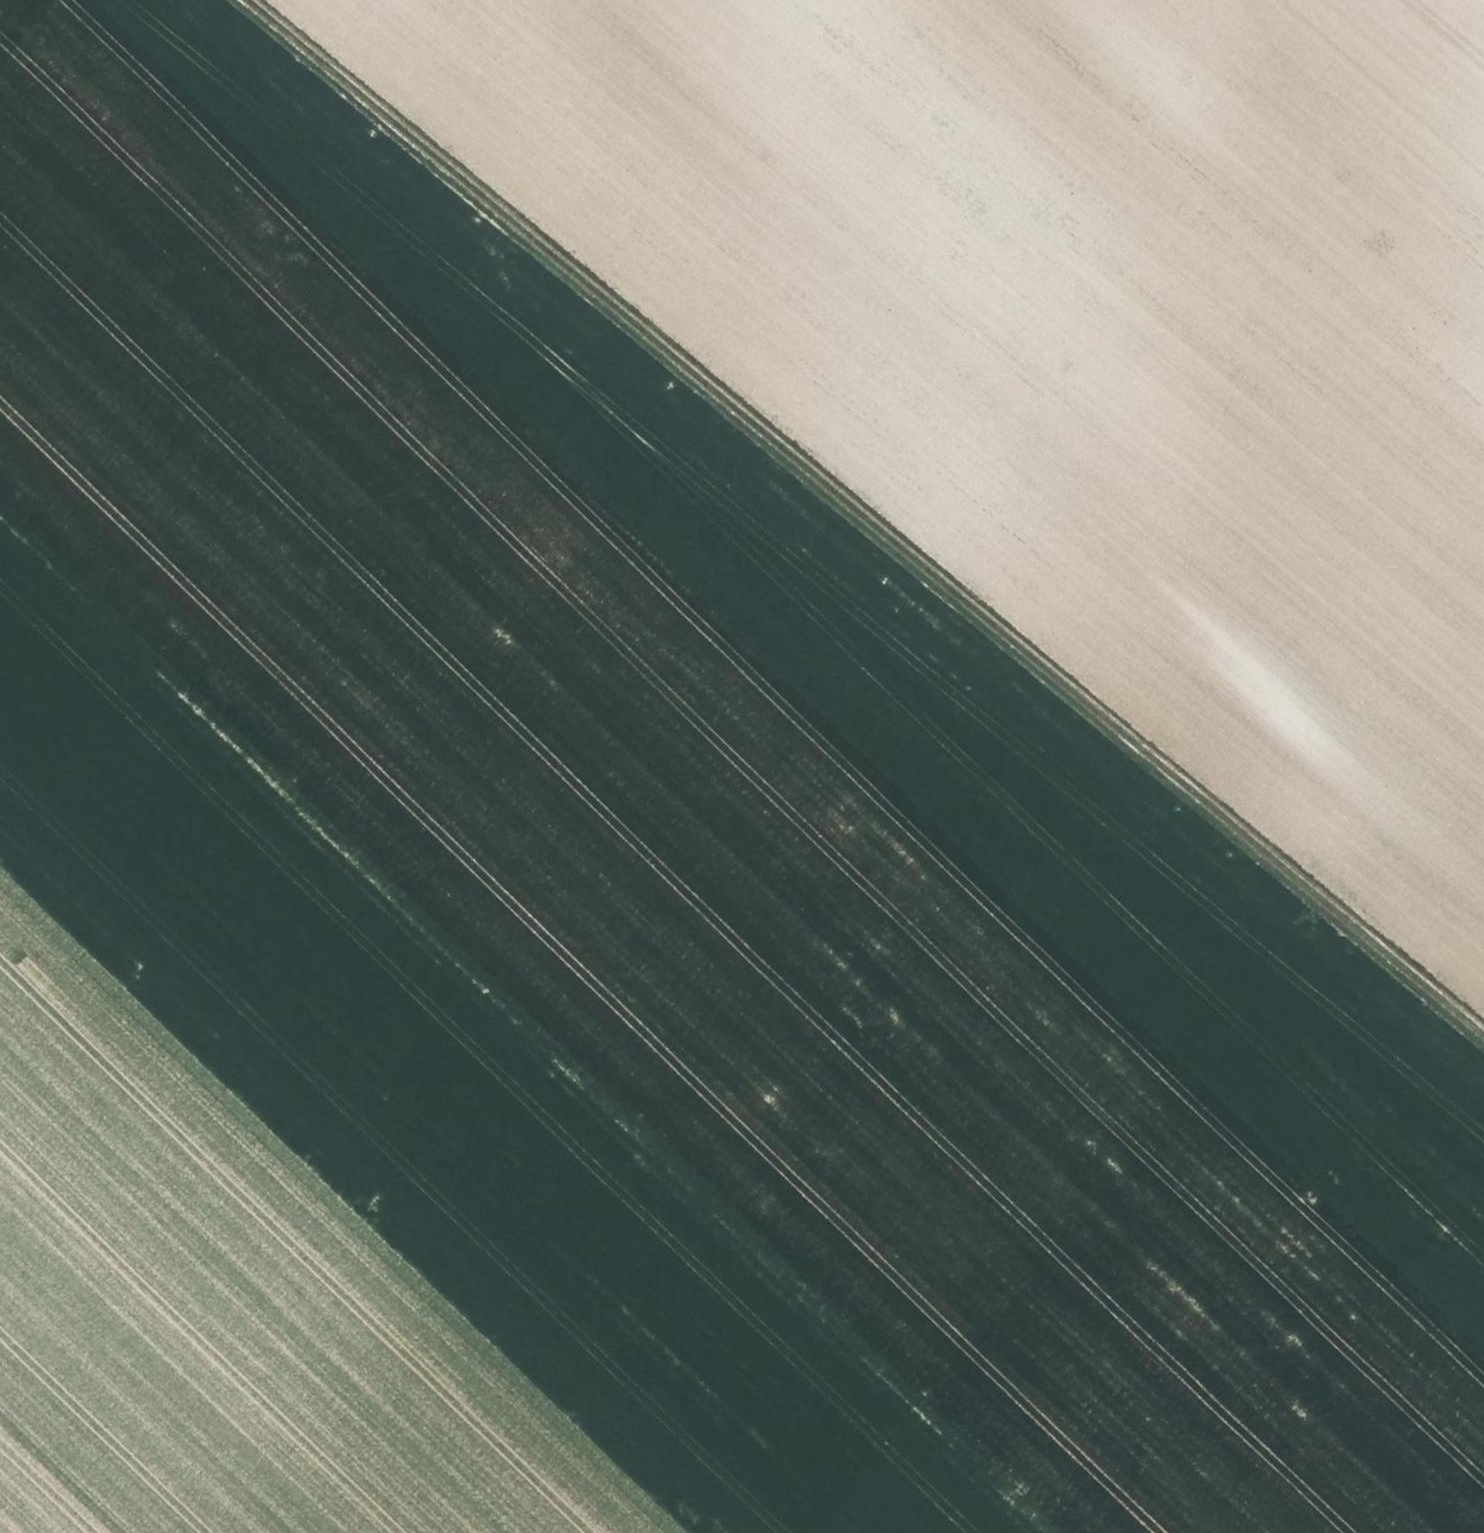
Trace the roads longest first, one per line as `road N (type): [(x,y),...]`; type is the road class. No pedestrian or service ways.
road 1 (track): [(1483,1033),(246,0)]

